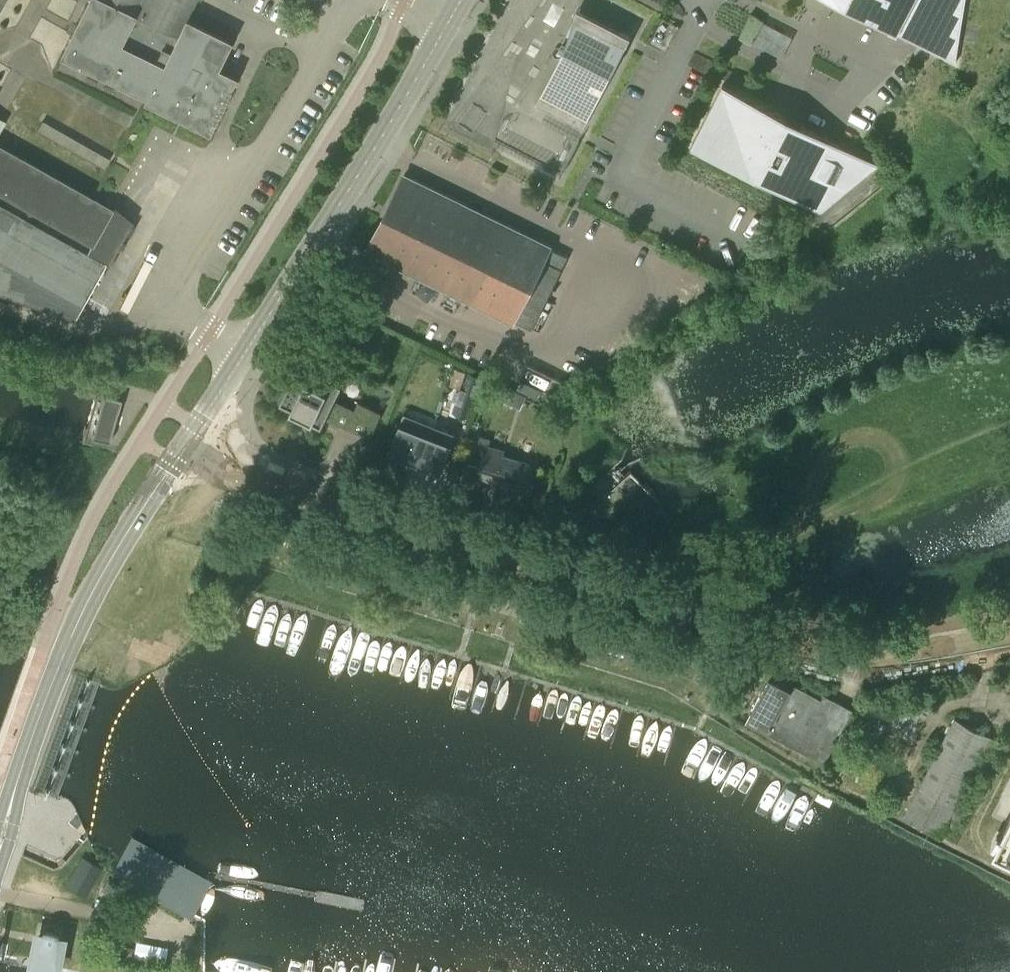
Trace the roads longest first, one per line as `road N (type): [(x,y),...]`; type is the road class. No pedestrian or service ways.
road 1 (tertiary): [(1009,633),(919,649),(832,649),(185,444)]
road 2 (secondary): [(185,444),(460,0)]
road 3 (secondary): [(0,843),(86,604),(185,444)]
road 4 (unclassified): [(796,72),(848,98),(873,71),(805,35)]
road 5 (unclassified): [(706,5),(698,22),(796,72)]

